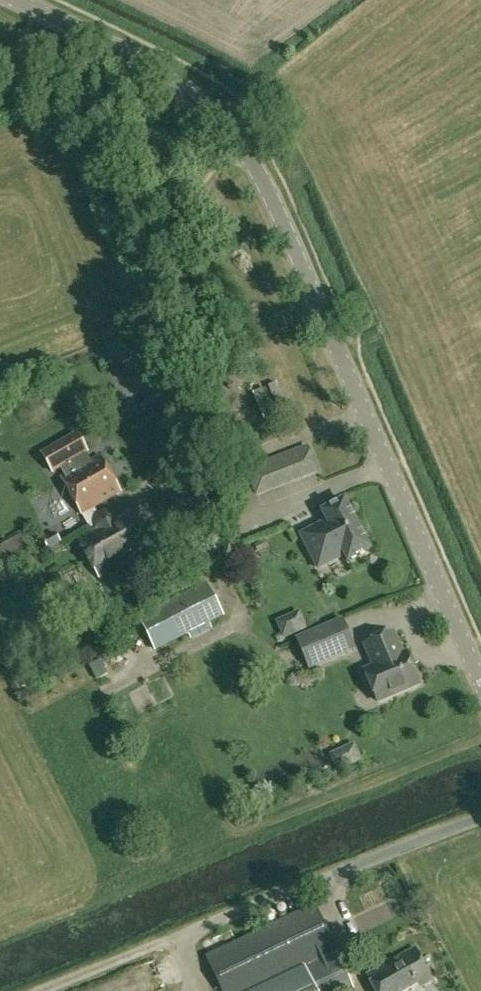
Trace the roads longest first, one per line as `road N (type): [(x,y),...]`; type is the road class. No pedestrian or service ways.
road 1 (tertiary): [(480,681),(247,156),(156,70),(20,0)]
road 2 (track): [(91,34),(102,92),(224,440),(253,457),(362,407)]
road 3 (track): [(239,146),(157,245)]

